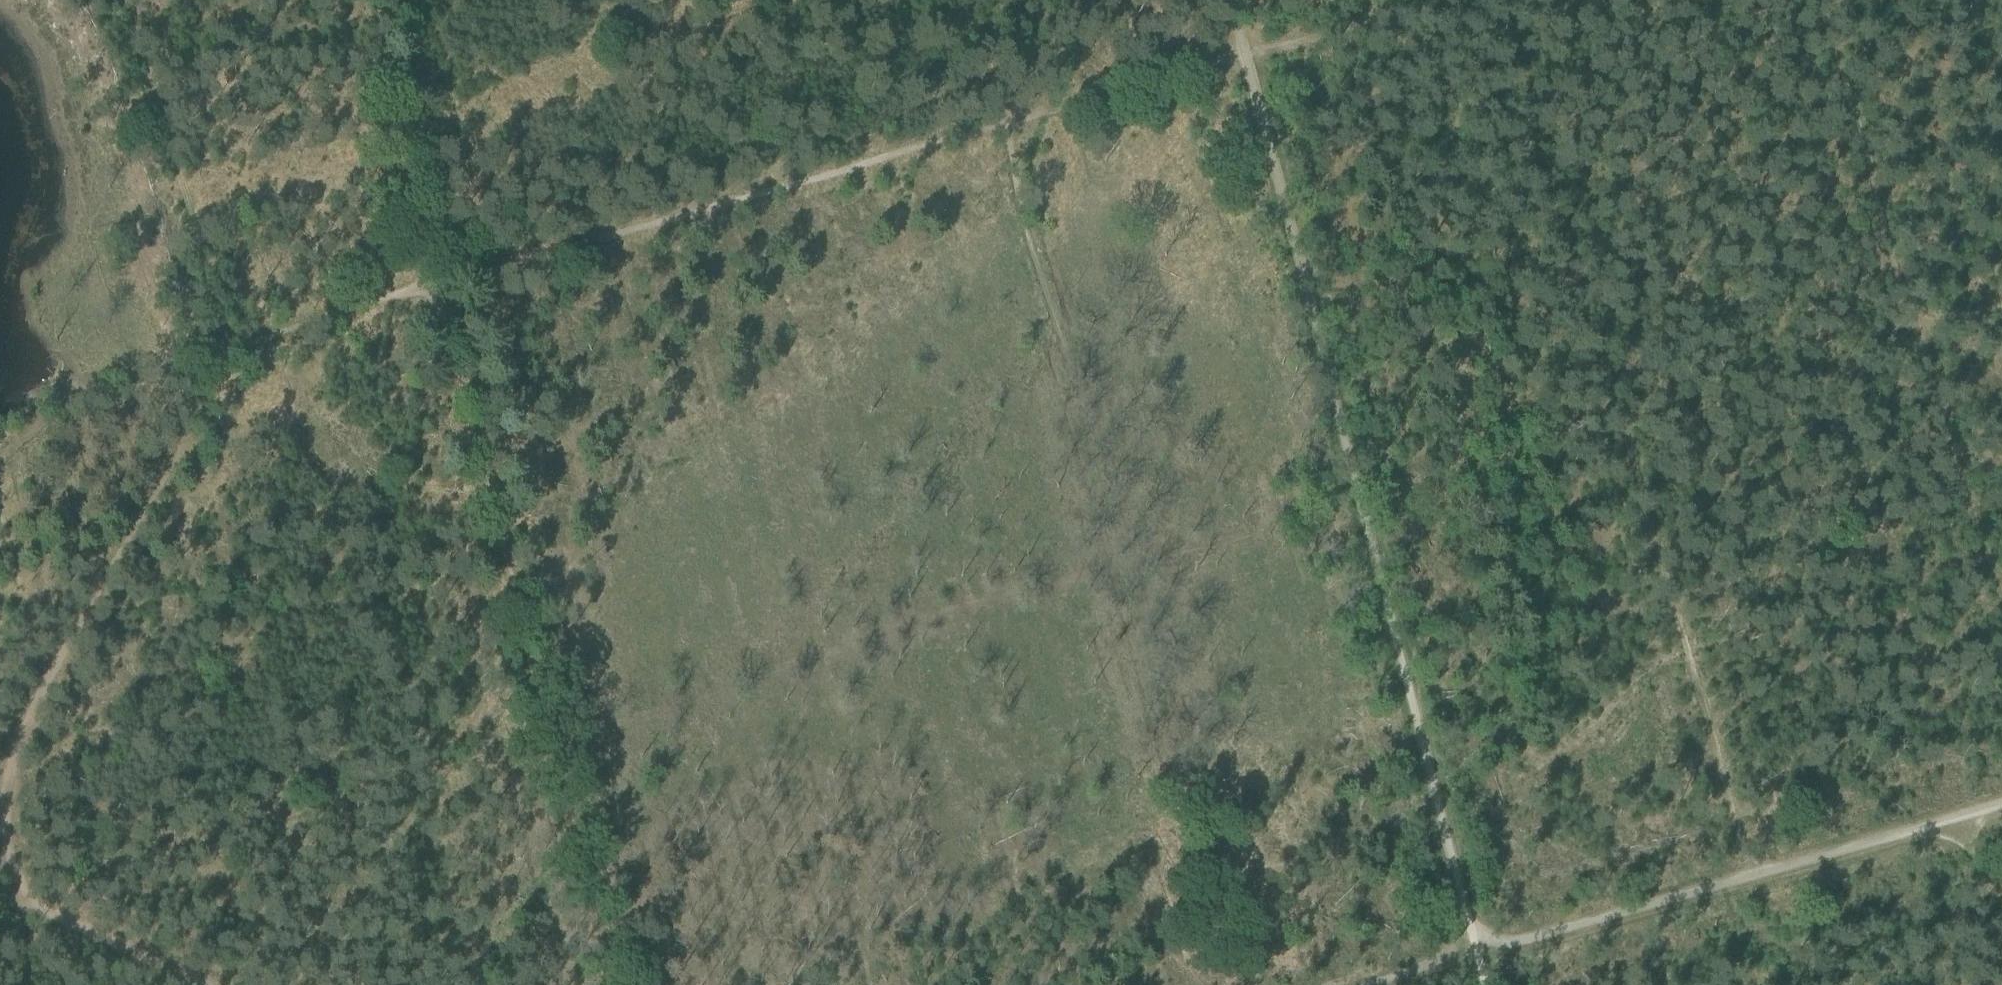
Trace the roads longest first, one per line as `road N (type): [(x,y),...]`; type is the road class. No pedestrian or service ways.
road 1 (track): [(1487,956),(1240,0)]
road 2 (track): [(2001,813),(1487,956)]

